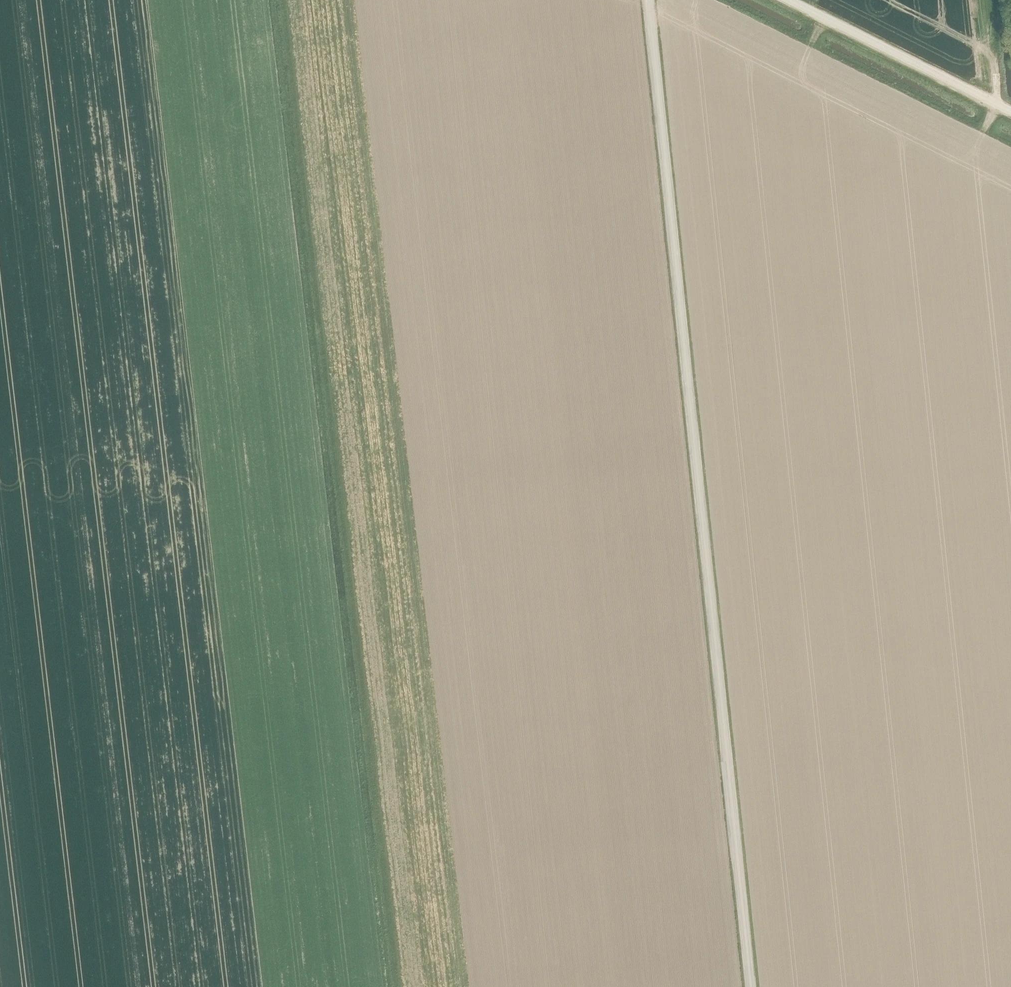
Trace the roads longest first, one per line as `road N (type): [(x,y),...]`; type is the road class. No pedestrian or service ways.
road 1 (tertiary): [(750,986),(650,0)]
road 2 (unclassified): [(1010,112),(789,0)]

